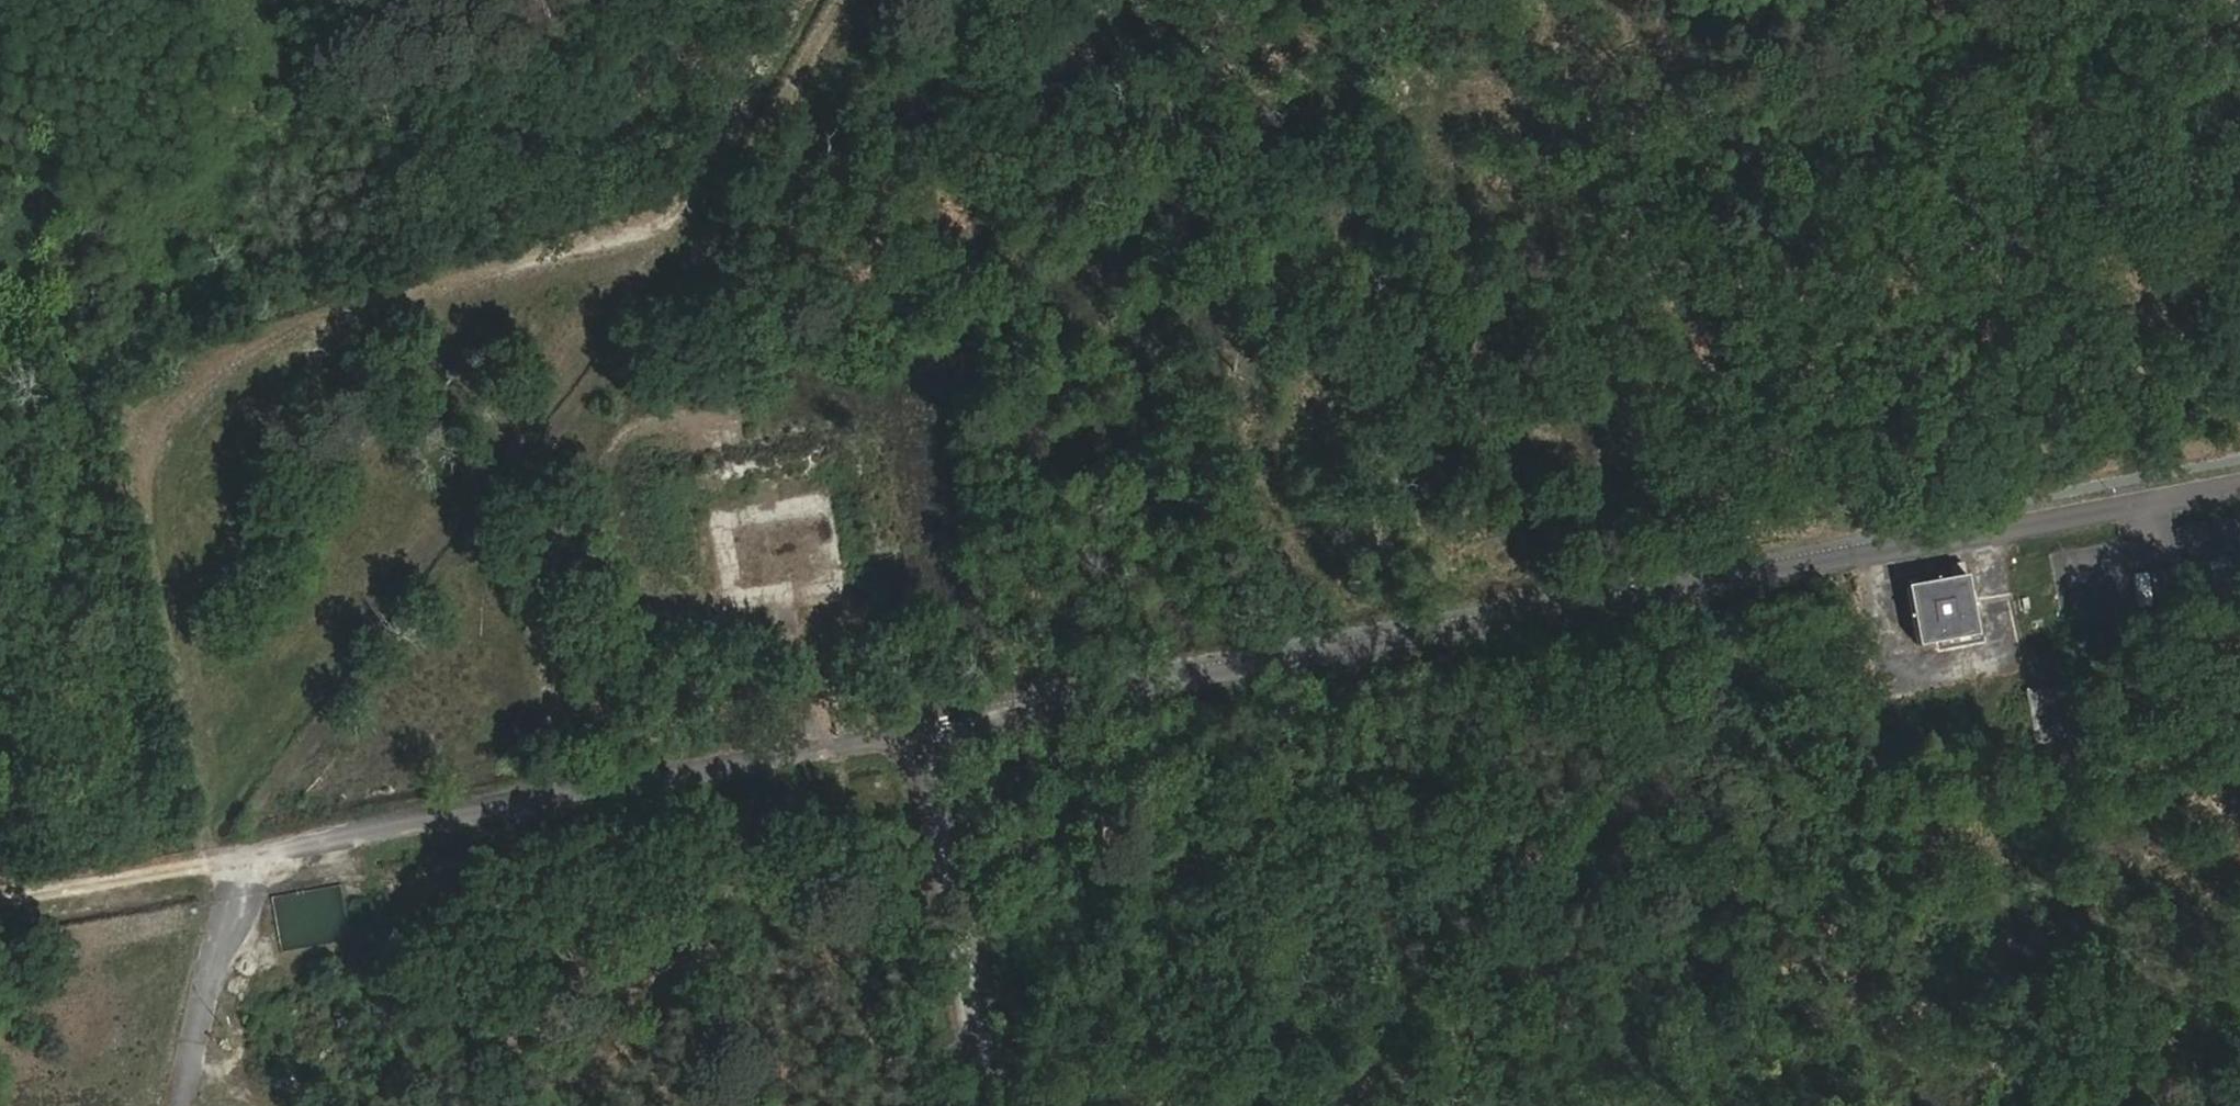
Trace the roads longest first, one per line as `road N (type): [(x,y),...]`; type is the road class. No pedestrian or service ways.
road 1 (track): [(805,0),(677,215),(633,236),(275,337),(212,369),(155,443),(145,495),(204,869),(233,865)]

